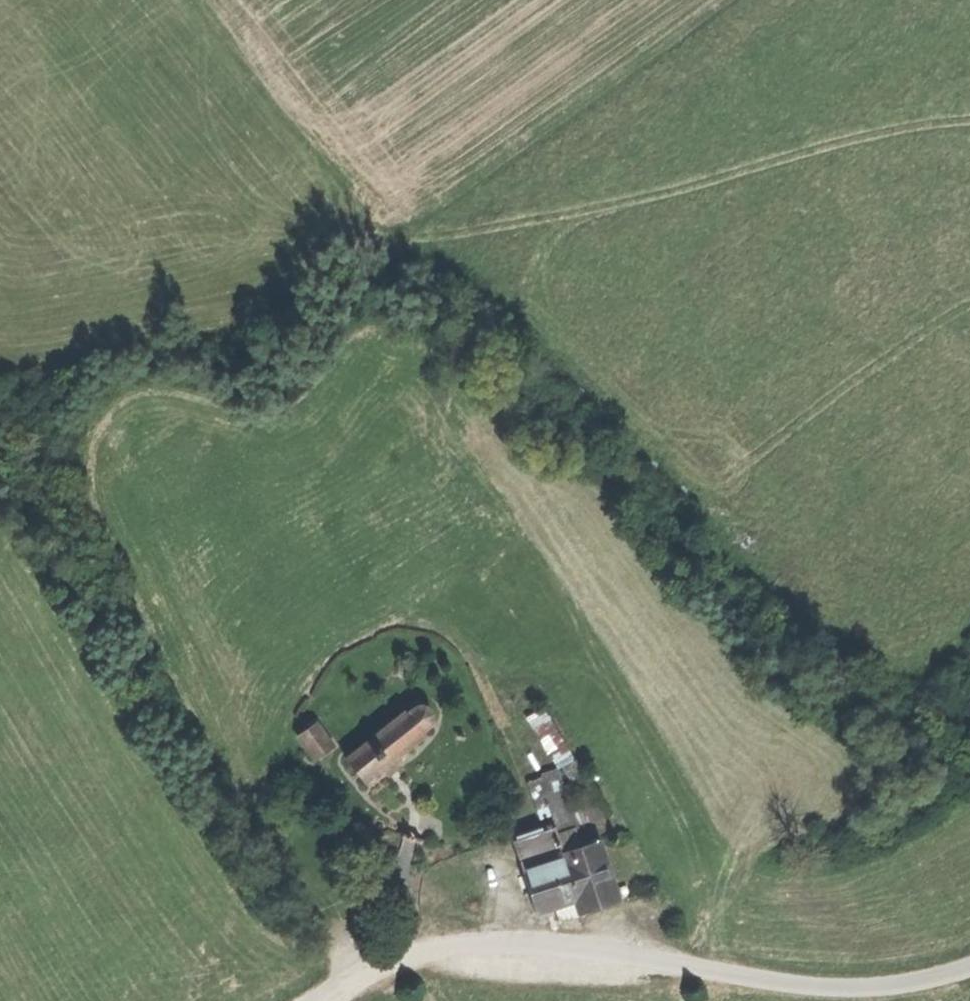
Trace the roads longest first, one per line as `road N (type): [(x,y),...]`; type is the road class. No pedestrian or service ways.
road 1 (unclassified): [(969,965),(853,990)]

